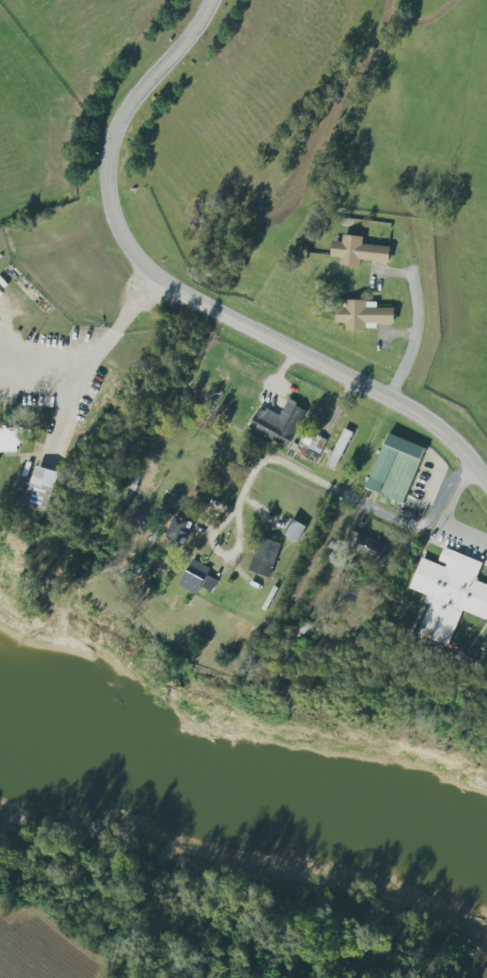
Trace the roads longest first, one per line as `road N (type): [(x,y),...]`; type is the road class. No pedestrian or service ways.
road 1 (tertiary): [(486,484),(454,443),(412,412),(216,307),(157,287)]
road 2 (residential): [(389,399),(419,336),(423,277)]

